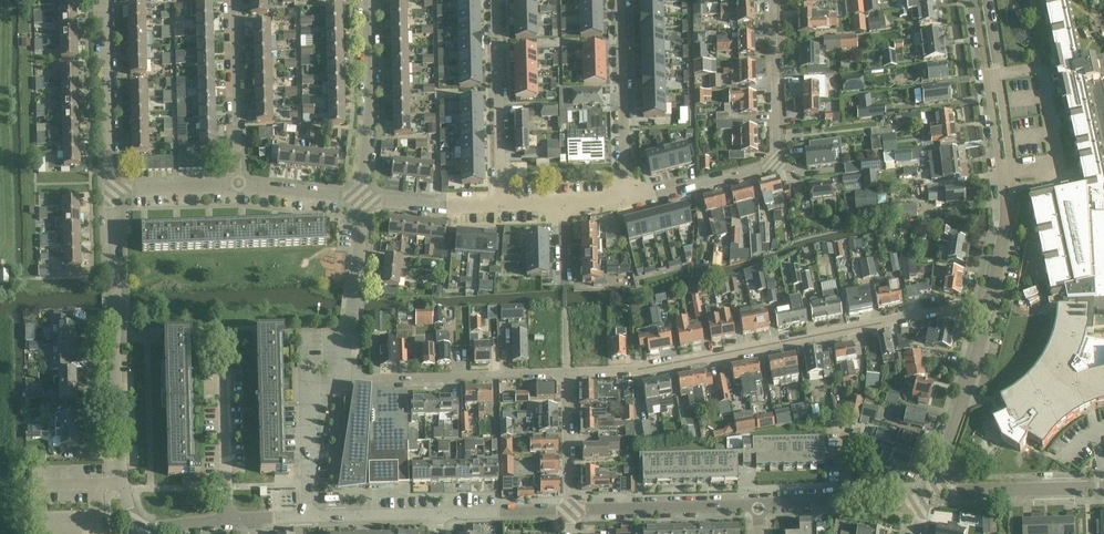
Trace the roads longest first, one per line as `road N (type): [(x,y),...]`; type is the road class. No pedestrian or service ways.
road 1 (residential): [(568,373),(651,368),(987,308)]
road 2 (residential): [(140,529),(122,483),(110,188)]
road 3 (residential): [(773,0),(779,166),(627,201)]
road 4 (tertiary): [(987,308),(1006,196),(980,0)]
road 5 (residential): [(345,379),(568,373)]
road 6 (residential): [(498,205),(495,0)]
road 7 (residential): [(620,0),(627,201)]
road 8 (residential): [(363,198),(370,0)]
road 9 (tertiary): [(931,488),(987,308)]
road 10 (residential): [(572,511),(760,503)]
road 11 (residential): [(110,188),(105,0)]
road 12 (residential): [(238,185),(233,0)]
road 13 (residential): [(345,379),(363,198)]
road 14 (residential): [(306,518),(307,383),(345,379)]
road 15 (residential): [(1103,485),(931,488)]
road 16 (residential): [(760,503),(923,503)]
road 17 (residential): [(572,511),(568,373)]
road 18 (residential): [(306,518),(443,515)]
road 19 (residential): [(363,198),(498,205)]
road 20 (residential): [(443,515),(572,511)]
road 21 (residential): [(110,188),(238,185)]
road 22 (residential): [(238,185),(363,198)]

